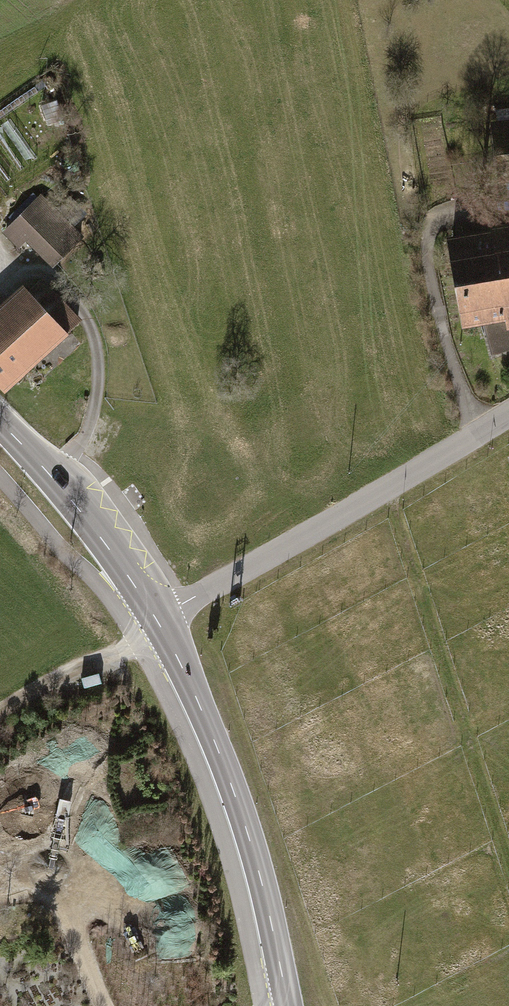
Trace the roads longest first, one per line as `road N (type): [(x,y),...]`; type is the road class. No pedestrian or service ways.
road 1 (residential): [(508,417),(157,626)]
road 2 (tertiary): [(288,1005),(247,832),(214,741),(157,626)]
road 3 (tertiary): [(157,626),(74,506),(0,423)]
road 4 (track): [(157,626),(133,657),(56,684),(0,718)]

